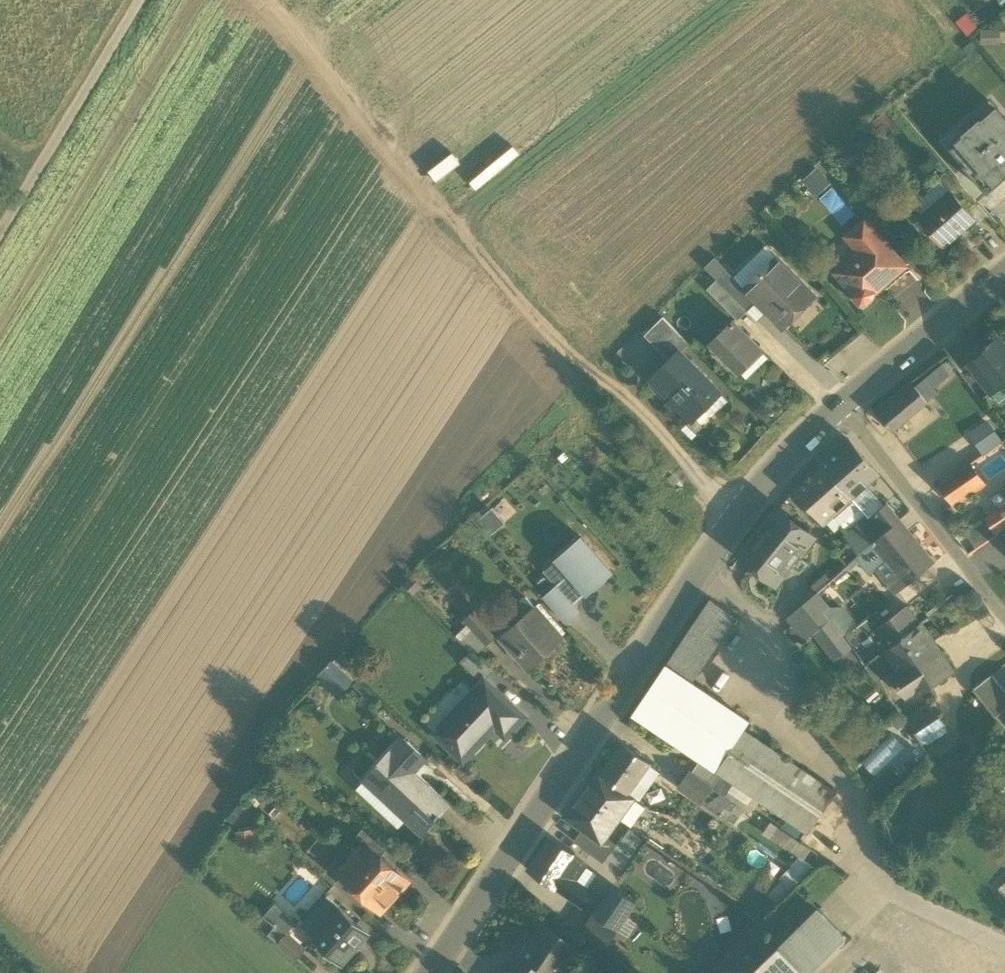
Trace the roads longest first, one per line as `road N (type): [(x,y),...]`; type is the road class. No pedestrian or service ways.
road 1 (tertiary): [(422,972),(738,520),(846,410)]
road 2 (track): [(731,0),(452,224),(583,375),(615,388)]
road 3 (track): [(0,232),(140,0)]
road 4 (residential): [(846,410),(1004,617)]
road 5 (tertiary): [(846,410),(1004,277)]
road 6 (track): [(738,520),(615,388)]

